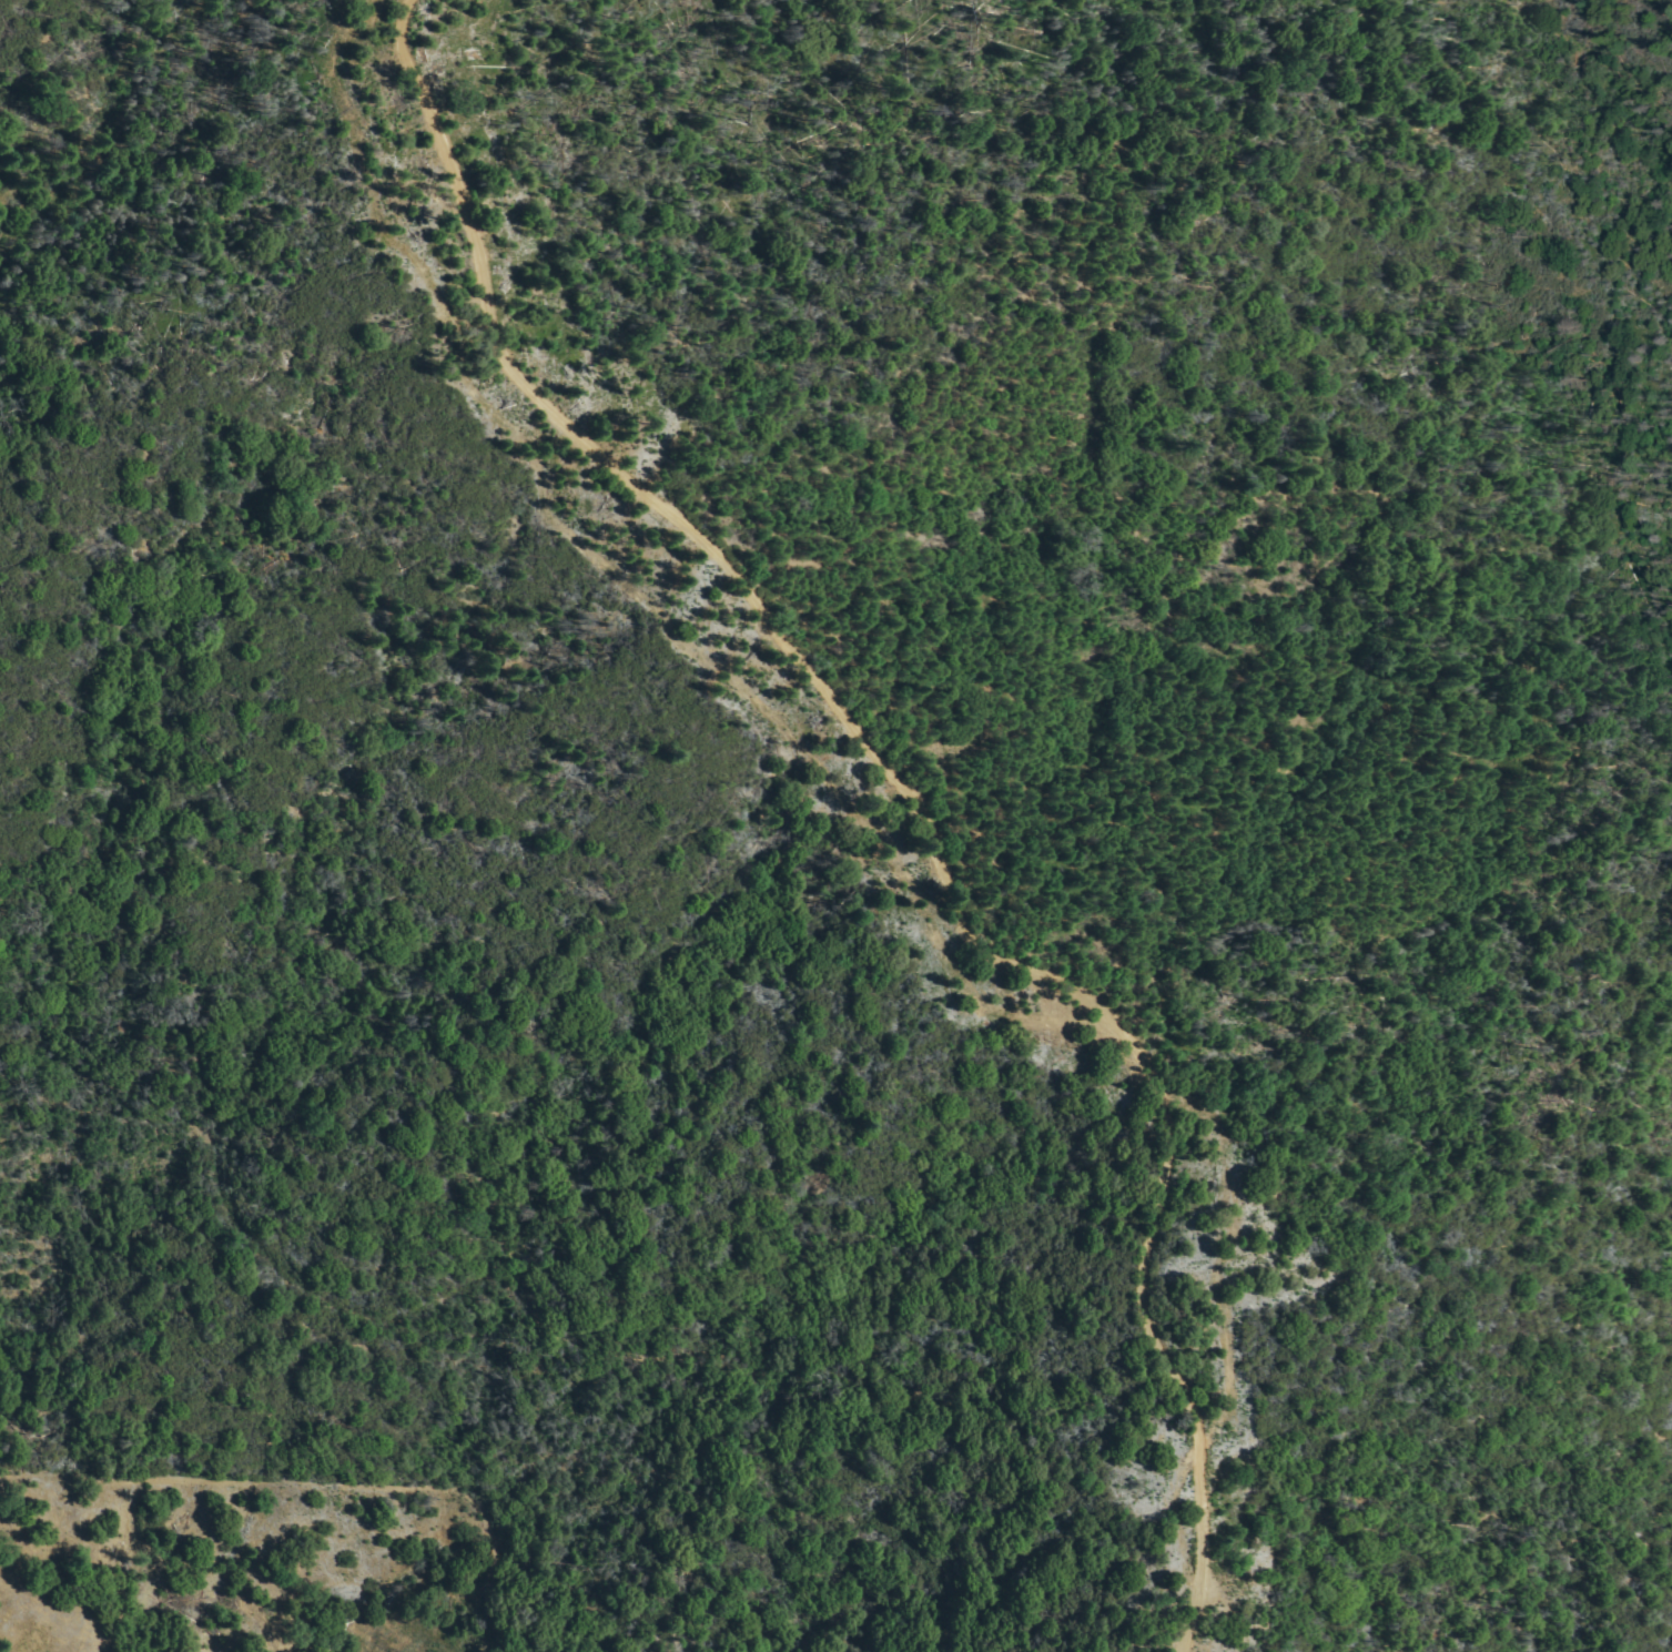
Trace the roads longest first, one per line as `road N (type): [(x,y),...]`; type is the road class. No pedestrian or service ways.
road 1 (residential): [(1185,1651),(1200,1602),(1209,1479),(1194,1412),(1143,1306),(1176,1173),(1168,1095),(1136,1044),(1083,997),(984,961),(924,818),(730,567),(610,467),(511,369),(486,304),(485,253),(437,123),(445,0)]

